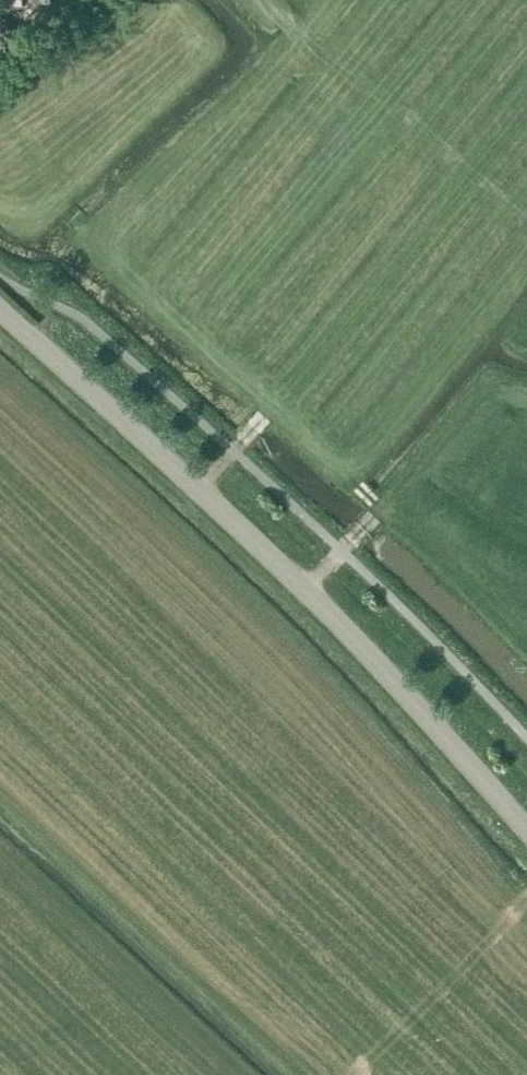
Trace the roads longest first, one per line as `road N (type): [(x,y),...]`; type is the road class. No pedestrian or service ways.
road 1 (tertiary): [(526,829),(318,605),(0,311)]

